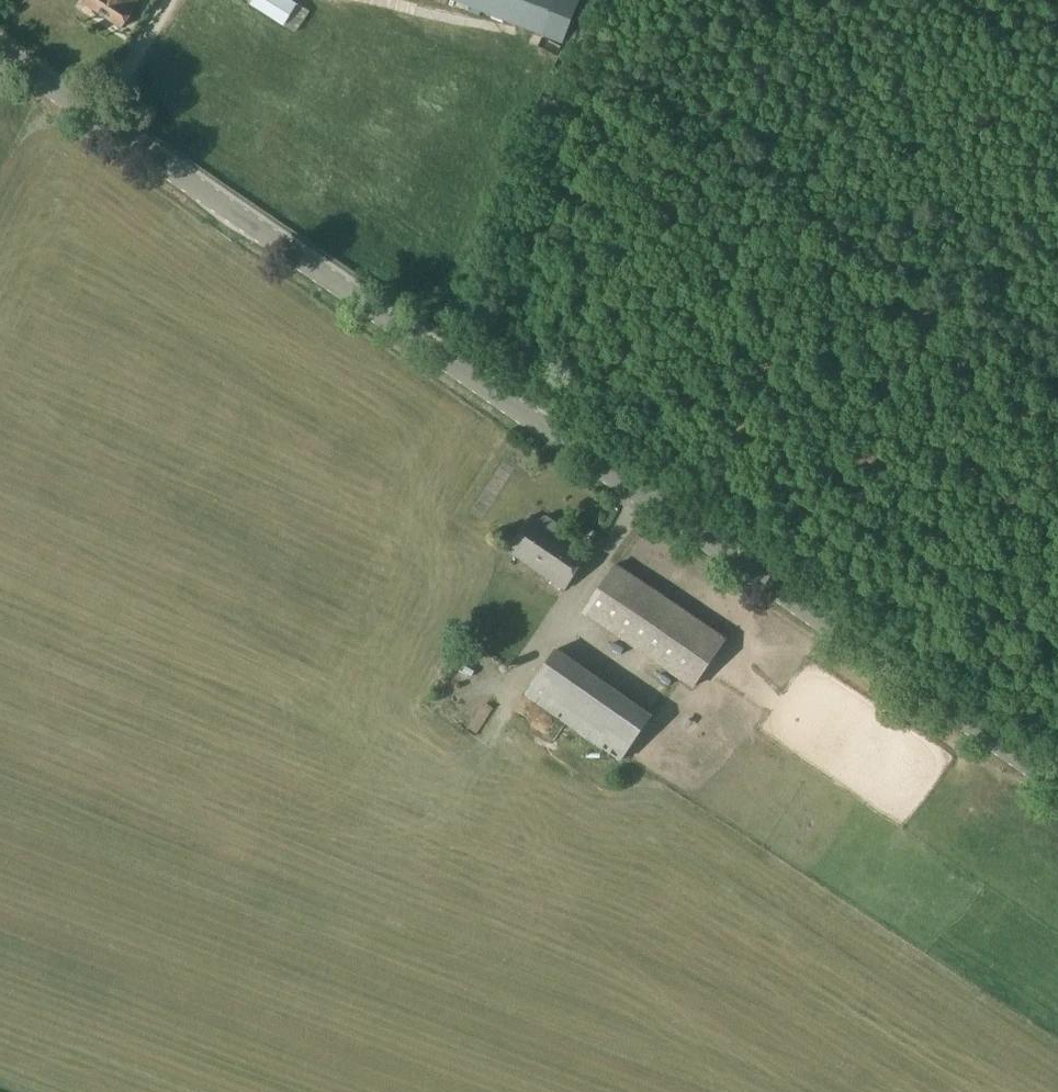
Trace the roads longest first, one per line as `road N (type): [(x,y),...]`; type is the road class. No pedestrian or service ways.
road 1 (tertiary): [(1057,781),(0,39)]

